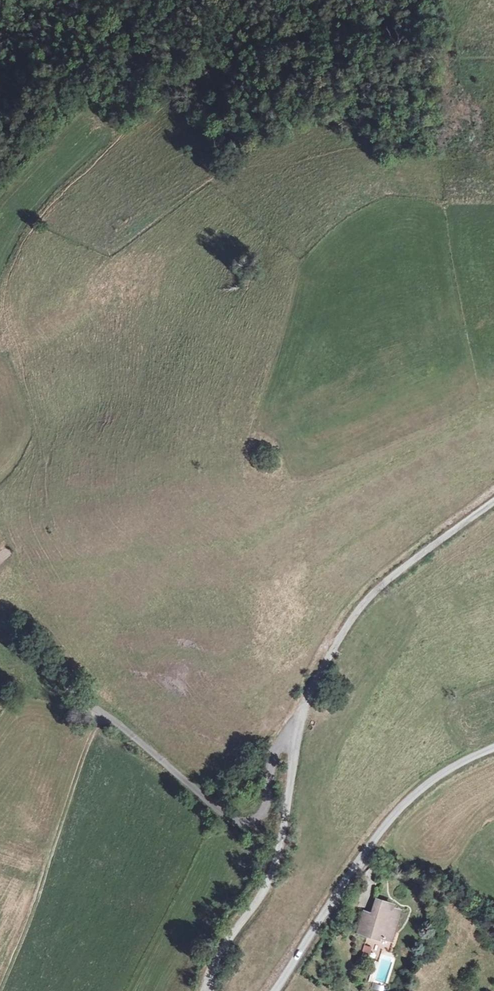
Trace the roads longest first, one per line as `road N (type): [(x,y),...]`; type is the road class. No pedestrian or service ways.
road 1 (unclassified): [(0,608),(216,810),(239,821),(264,808),(270,764),(294,731)]
road 2 (unclassified): [(274,990),(376,837),(438,776),(493,749)]
road 3 (unclassified): [(294,731),(283,839),(208,990)]

